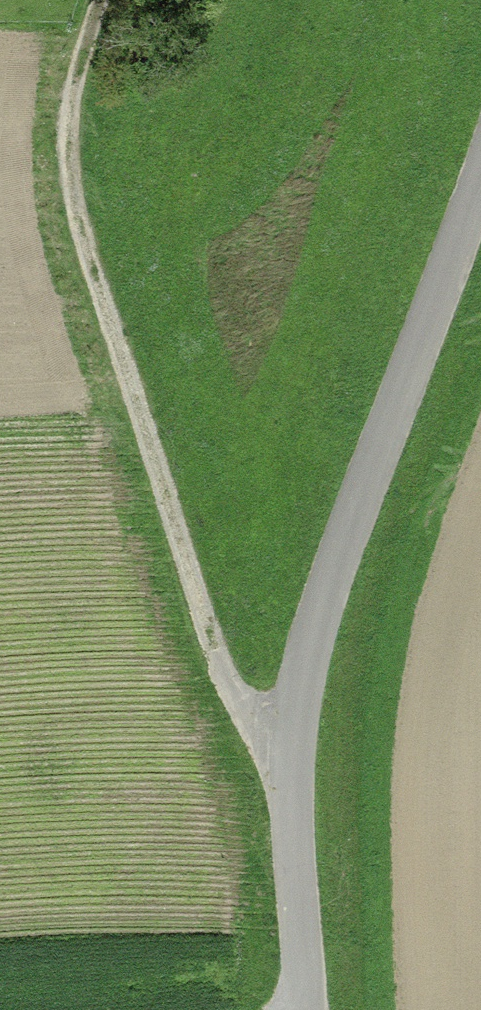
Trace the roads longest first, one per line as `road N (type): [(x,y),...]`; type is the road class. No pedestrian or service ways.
road 1 (unclassified): [(480,220),(294,704),(306,1009)]
road 2 (track): [(112,0),(86,130),(127,361),(209,635),(236,692),(263,707),(294,704)]

